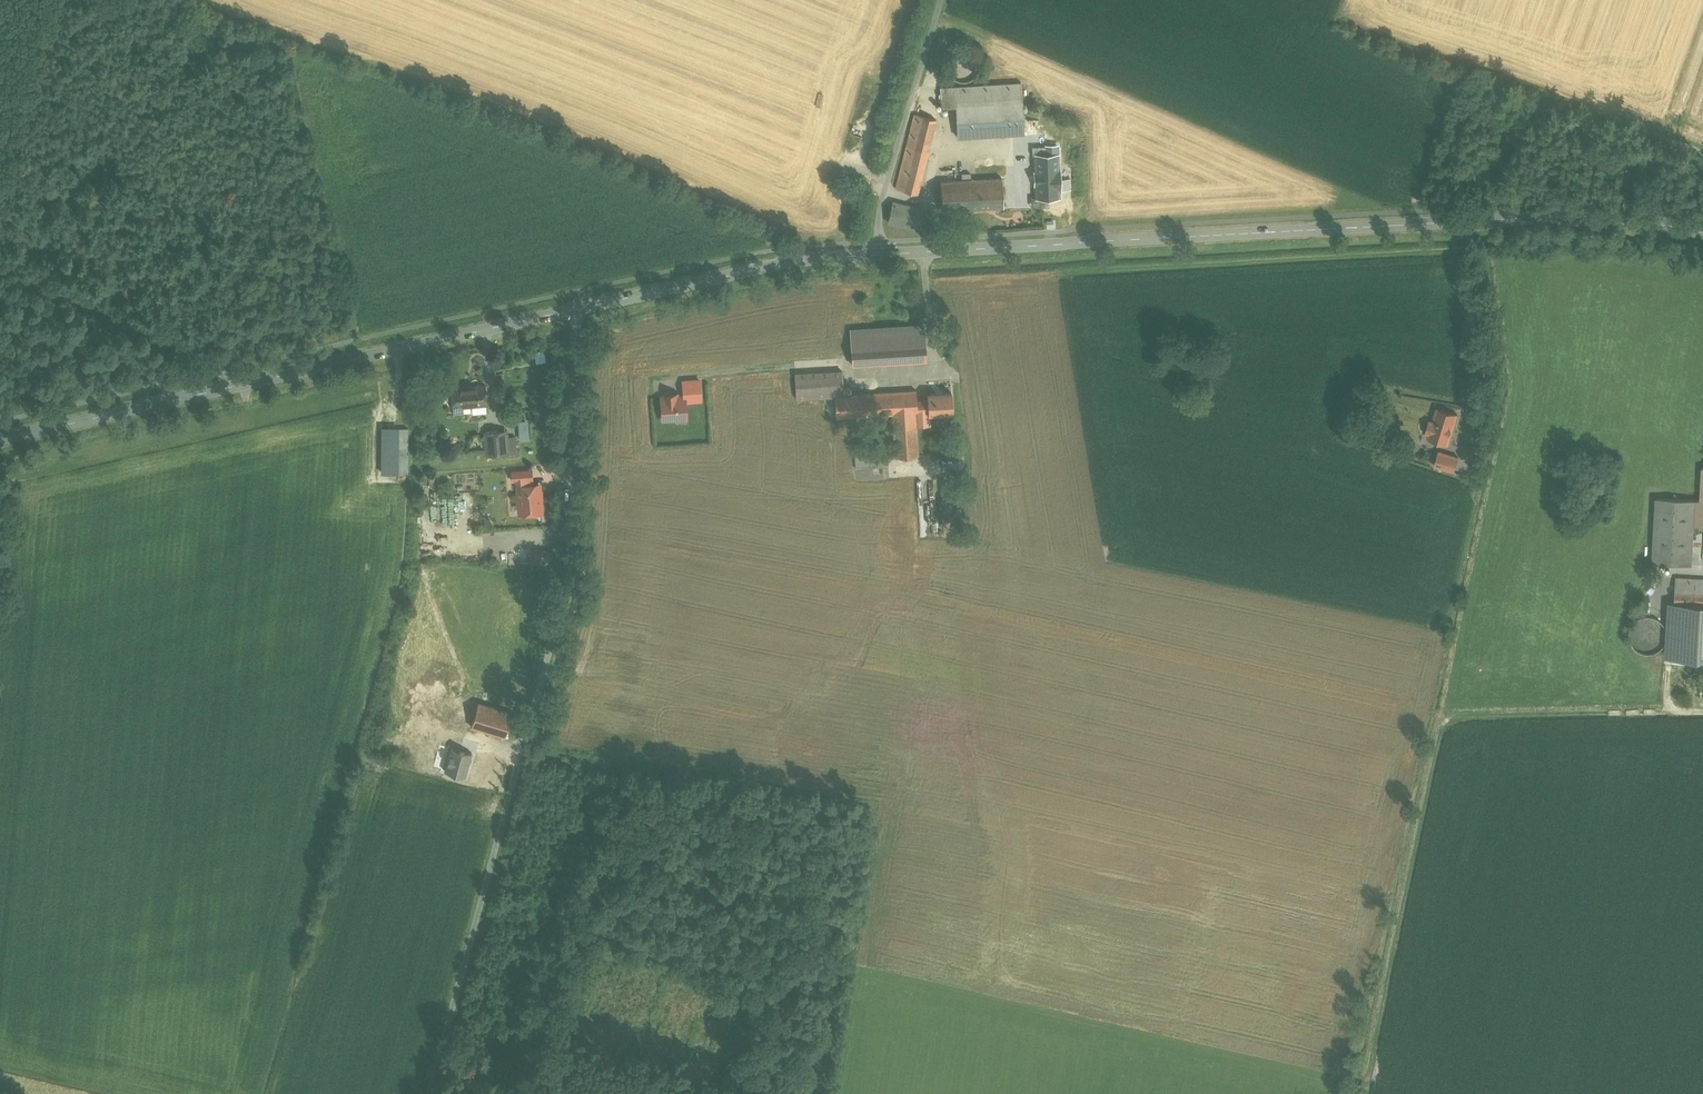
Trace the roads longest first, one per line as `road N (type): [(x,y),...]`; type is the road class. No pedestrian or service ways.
road 1 (secondary): [(1702,232),(1554,216),(880,253),(781,263),(578,309)]
road 2 (unclassified): [(429,1093),(566,592),(578,309)]
road 3 (track): [(1345,1083),(1366,1085),(1443,723),(1702,710)]
road 4 (secondary): [(578,309),(0,439)]
road 5 (track): [(0,127),(326,231)]
road 6 (track): [(226,388),(220,365),(199,351),(0,265)]

